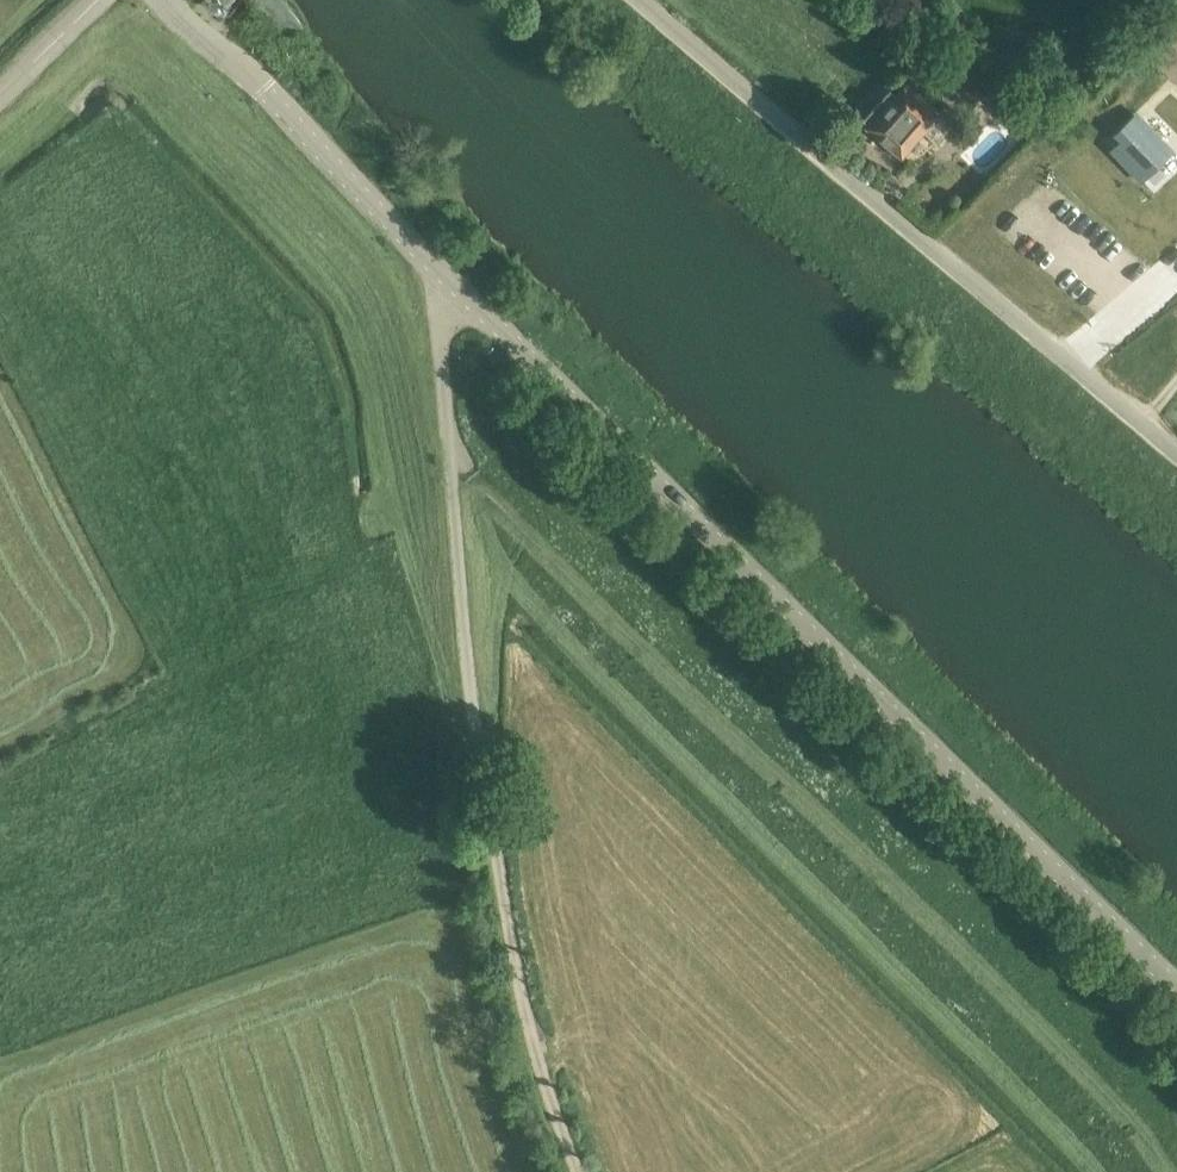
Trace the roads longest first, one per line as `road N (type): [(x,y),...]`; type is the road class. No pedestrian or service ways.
road 1 (track): [(452,440),(504,505),(1058,1036),(1176,1171)]
road 2 (tertiary): [(1176,976),(825,655),(444,276)]
road 3 (unclassified): [(1176,456),(647,0)]
road 4 (unclassified): [(482,751),(444,276)]
road 5 (track): [(577,1171),(518,987),(482,751)]
road 6 (tertiary): [(444,276),(165,0)]
road 7 (tertiary): [(0,98),(100,0)]

